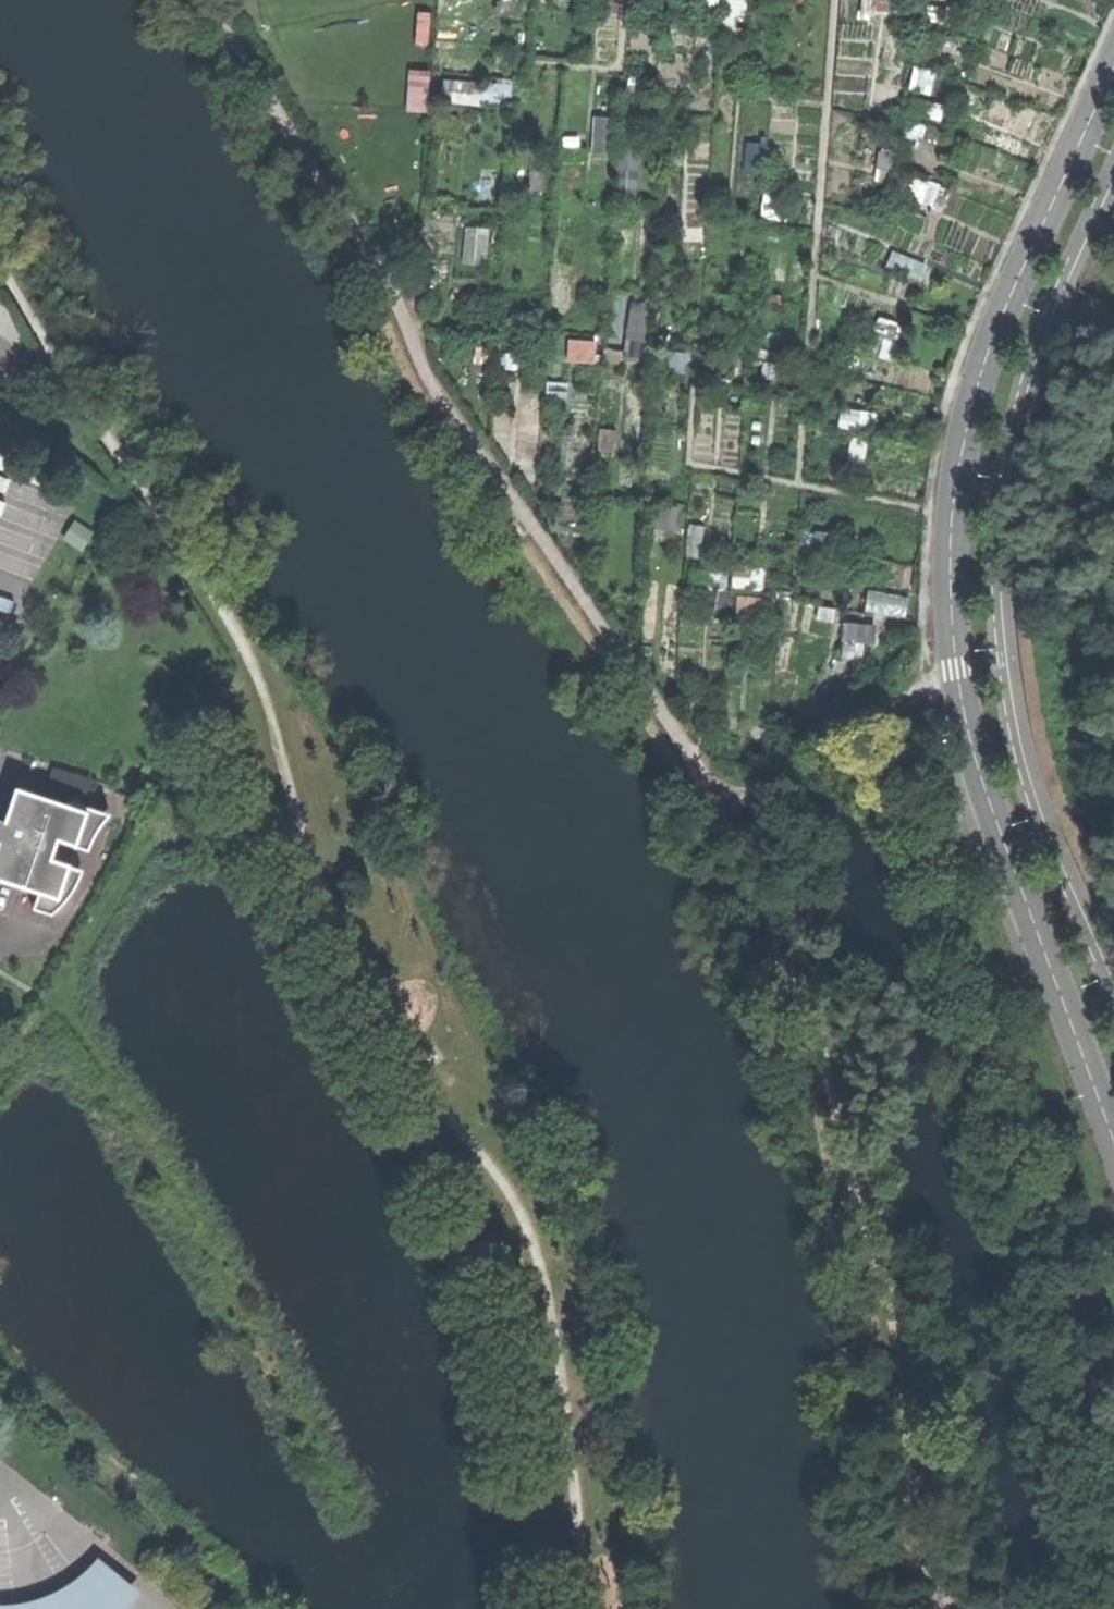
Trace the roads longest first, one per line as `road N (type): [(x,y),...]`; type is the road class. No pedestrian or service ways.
road 1 (unclassified): [(1113,61),(985,353),(951,457),(945,577),(952,669),(993,837),(1113,1156)]

